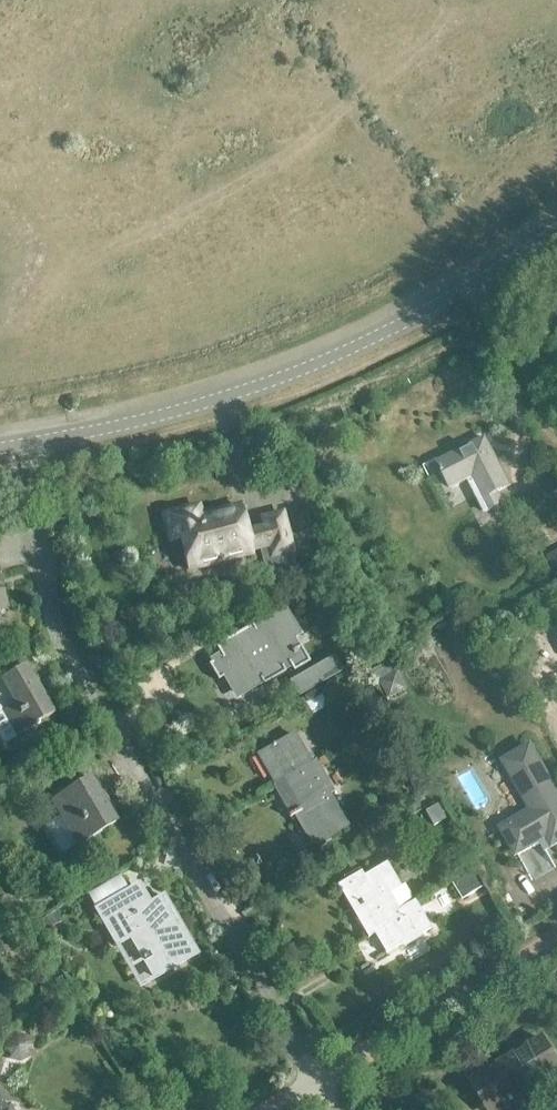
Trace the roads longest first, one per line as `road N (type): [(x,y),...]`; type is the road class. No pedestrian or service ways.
road 1 (residential): [(318,1083),(71,655),(34,529)]
road 2 (residential): [(0,448),(107,429),(293,374),(419,314),(556,229)]
road 3 (residential): [(556,939),(318,1083)]

